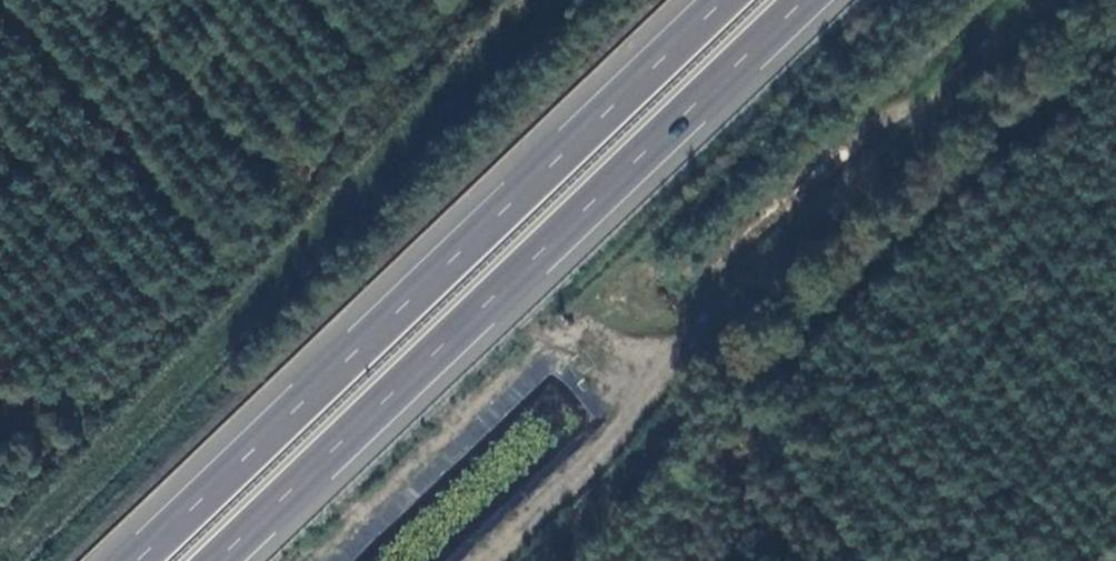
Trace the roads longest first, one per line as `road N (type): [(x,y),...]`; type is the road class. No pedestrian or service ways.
road 1 (motorway): [(727,0),(139,560)]
road 2 (motorway): [(222,560),(808,0)]

